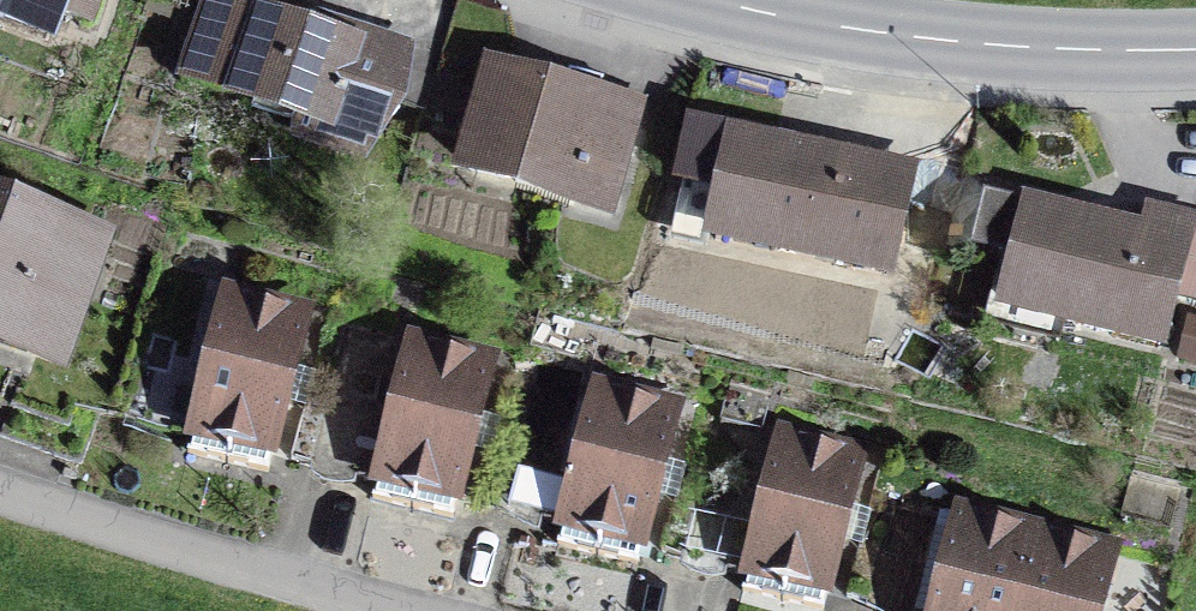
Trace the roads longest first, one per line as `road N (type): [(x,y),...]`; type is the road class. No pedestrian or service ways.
road 1 (tertiary): [(720,0),(944,40),(1195,47)]
road 2 (residential): [(0,490),(402,610)]

